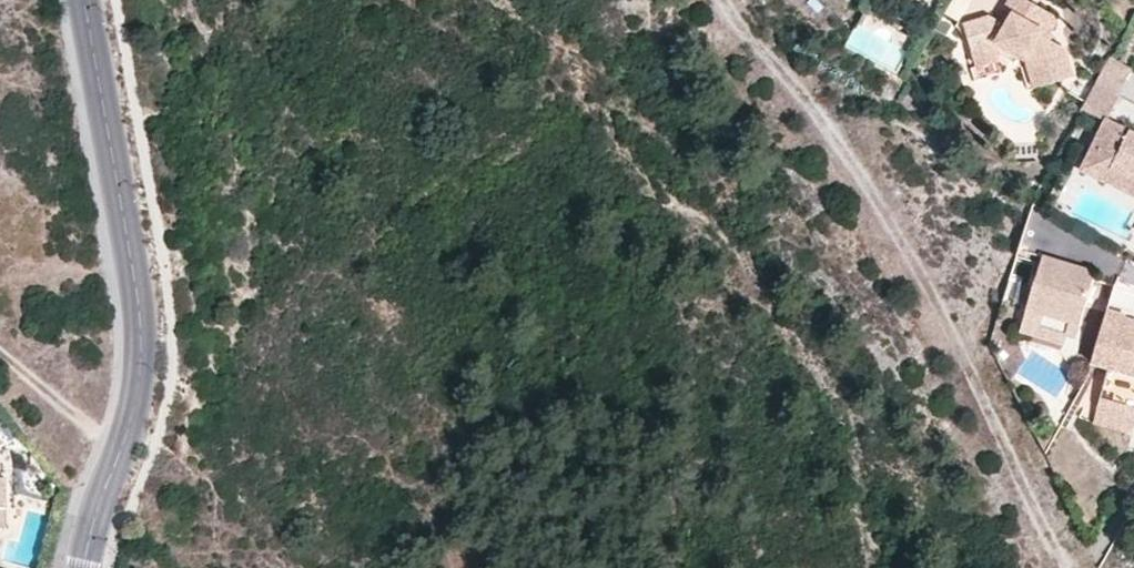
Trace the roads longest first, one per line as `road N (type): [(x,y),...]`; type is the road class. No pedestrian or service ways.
road 1 (residential): [(82,567),(137,375),(138,313),(80,0)]
road 2 (track): [(0,350),(120,449)]

